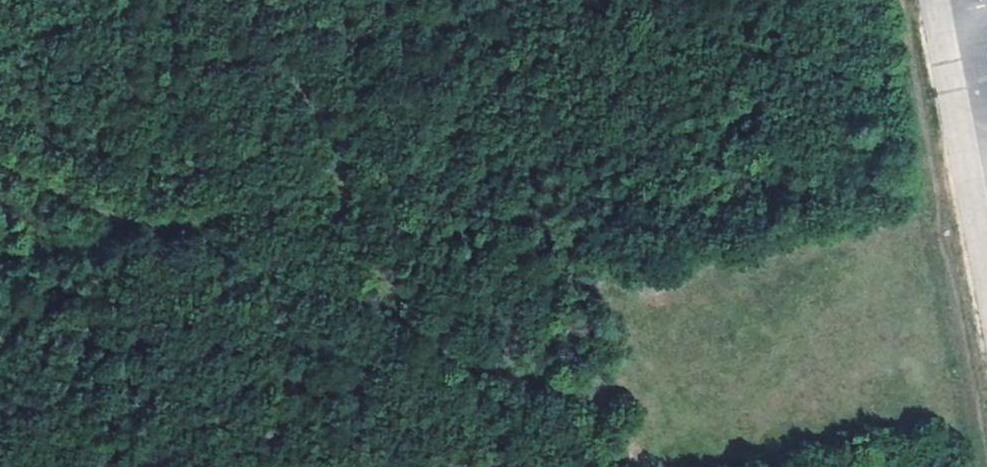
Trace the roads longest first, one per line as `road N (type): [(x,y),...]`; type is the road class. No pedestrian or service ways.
road 1 (unclassified): [(933,0),(986,279)]

